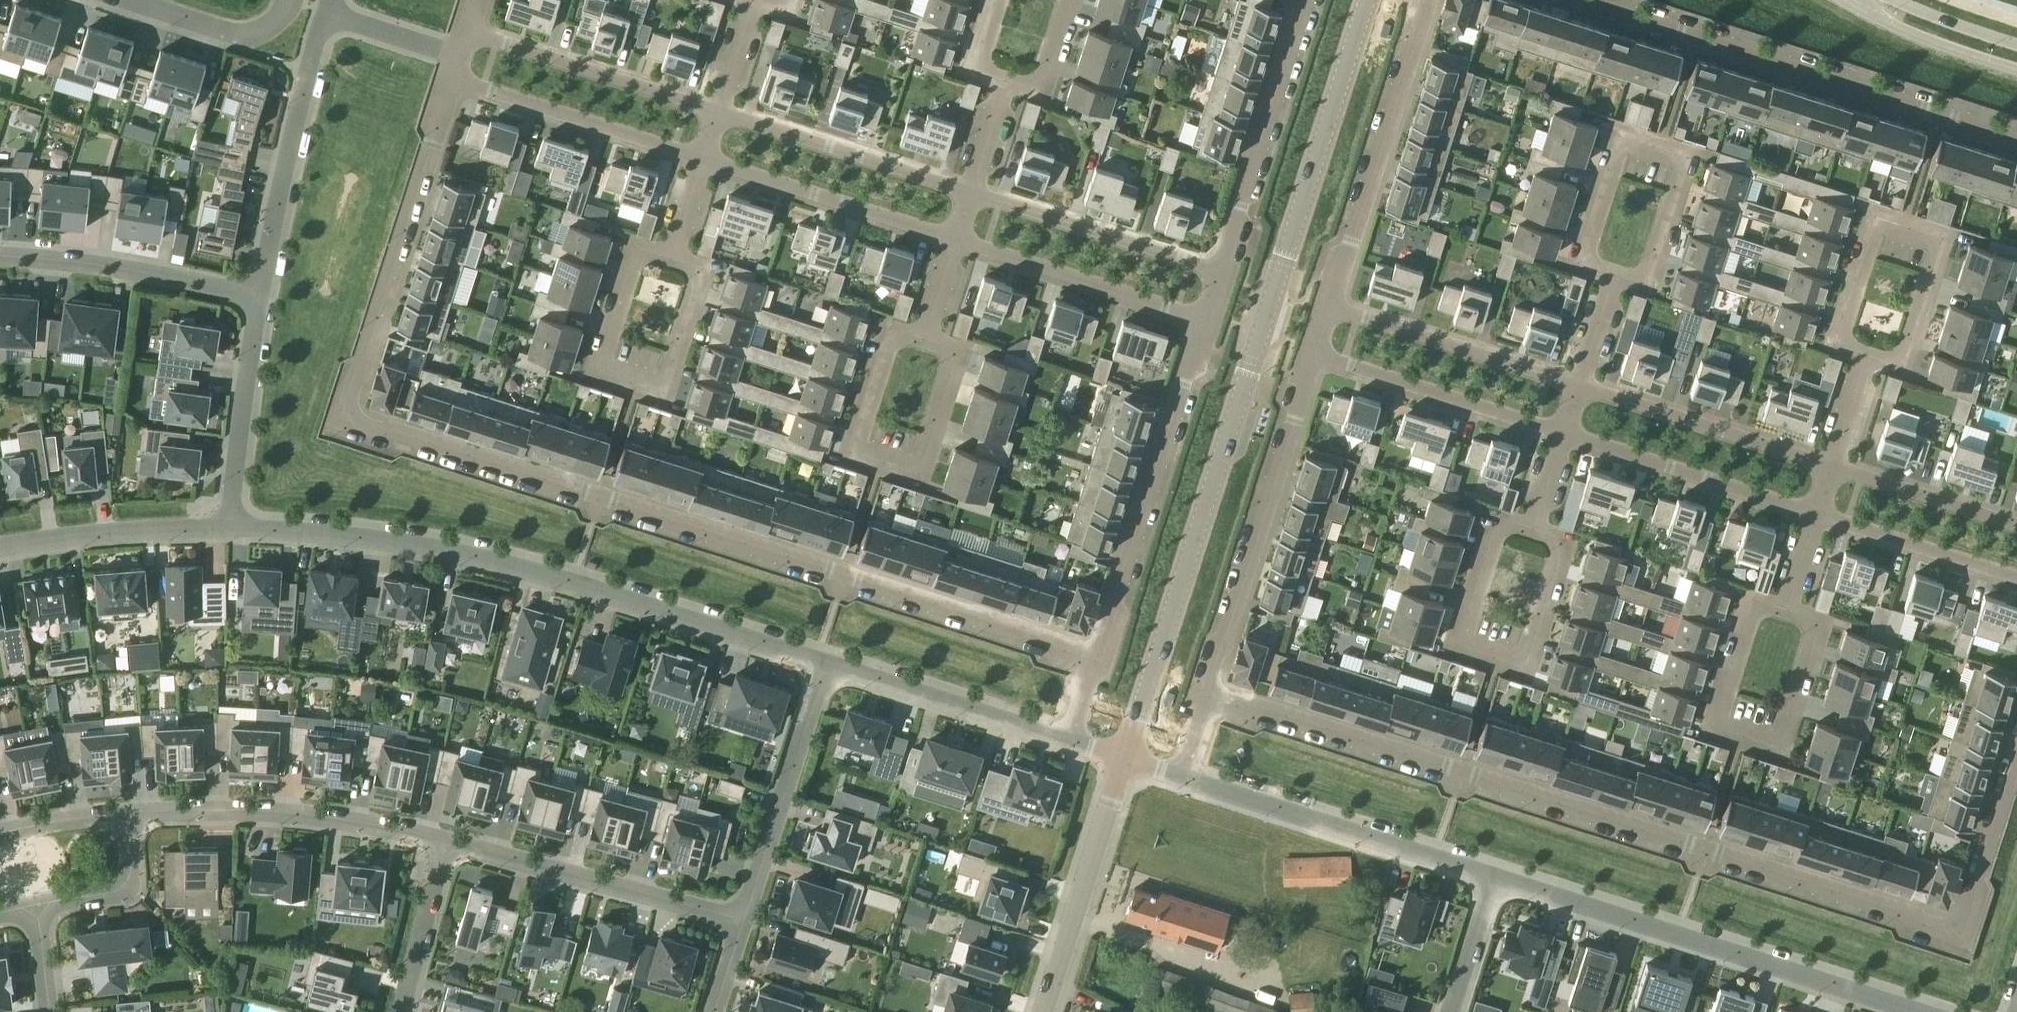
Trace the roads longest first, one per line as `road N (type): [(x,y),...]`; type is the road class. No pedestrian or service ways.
road 1 (residential): [(1101,661),(348,418),(450,86)]
road 2 (residential): [(1204,692),(1965,942),(2016,766)]
road 3 (tertiary): [(1123,756),(1369,0)]
road 4 (residential): [(826,665),(499,562),(373,541),(230,533)]
road 5 (residential): [(2016,140),(1583,0)]
road 6 (residential): [(1493,877),(1912,1011)]
road 7 (residential): [(1206,321),(1101,661)]
road 8 (residential): [(1310,354),(1204,692)]
road 9 (residential): [(1179,774),(1493,877)]
road 10 (residential): [(448,842),(272,814),(128,814)]
road 11 (residential): [(1422,0),(1427,9),(1328,304)]
road 12 (residential): [(742,921),(448,842)]
road 13 (residential): [(326,11),(260,296)]
road 14 (residential): [(1311,0),(1222,272)]
road 15 (residential): [(1834,467),(1577,386)]
road 16 (residential): [(826,665),(742,921)]
road 17 (residential): [(1560,436),(1815,520)]
road 18 (tertiary): [(1042,1011),(1123,756)]
road 19 (residential): [(719,114),(467,32)]
road 20 (residential): [(953,243),(1206,321)]
road 21 (residential): [(450,86),(703,164)]
road 22 (residential): [(1222,272),(970,193)]
road 23 (residential): [(970,193),(719,114)]
road 24 (residential): [(1310,354),(1560,436)]
road 25 (residential): [(0,259),(109,268),(260,296)]
road 26 (residential): [(703,164),(953,243)]
road 27 (residential): [(1577,386),(1328,304)]
road 28 (residential): [(1071,740),(826,665)]
road 29 (residential): [(260,296),(230,533)]
road 30 (residential): [(0,548),(107,534),(230,533)]
road 31 (residential): [(1533,529),(1498,518),(1455,654),(1494,666)]
road 32 (residential): [(922,342),(964,356),(926,473),(877,457)]
road 33 (residential): [(1787,610),(1822,622),(1785,750),(1742,736)]
road 34 (residential): [(1904,225),(1945,240),(1908,367),(1870,357)]
road 35 (residential): [(1659,148),(1620,136),(1579,264),(1615,276)]
road 36 (residential): [(1815,520),(2016,580)]
road 37 (residential): [(671,259),(637,247),(595,372),(634,385)]
road 38 (residential): [(1904,225),(1874,215),(1834,345),(1870,357)]
road 39 (residential): [(1533,529),(1565,540),(1524,674),(1494,666)]
road 40 (residential): [(1787,610),(1753,599),(1710,725),(1742,736)]
road 41 (residential): [(1659,148),(1688,157),(1648,285),(1615,276)]
road 42 (residential): [(671,259),(703,268),(663,394),(634,385)]
road 43 (residential): [(2016,528),(1834,467)]
road 44 (tertiary): [(1851,5),(2016,71)]
road 45 (residential): [(922,342),(893,333),(855,450),(877,457)]
road 46 (residential): [(130,0),(231,32),(269,24),(288,0)]
road 47 (residential): [(403,1011),(448,842)]
road 48 (residential): [(128,814),(131,873),(123,886),(37,907)]
road 49 (residential): [(1449,1011),(1493,877)]
road 50 (residential): [(326,11),(459,57)]
road 51 (residential): [(1072,0),(1045,92),(1006,79)]
road 52 (tertiary): [(2016,45),(1894,0)]
road 53 (residential): [(128,814),(0,835)]

